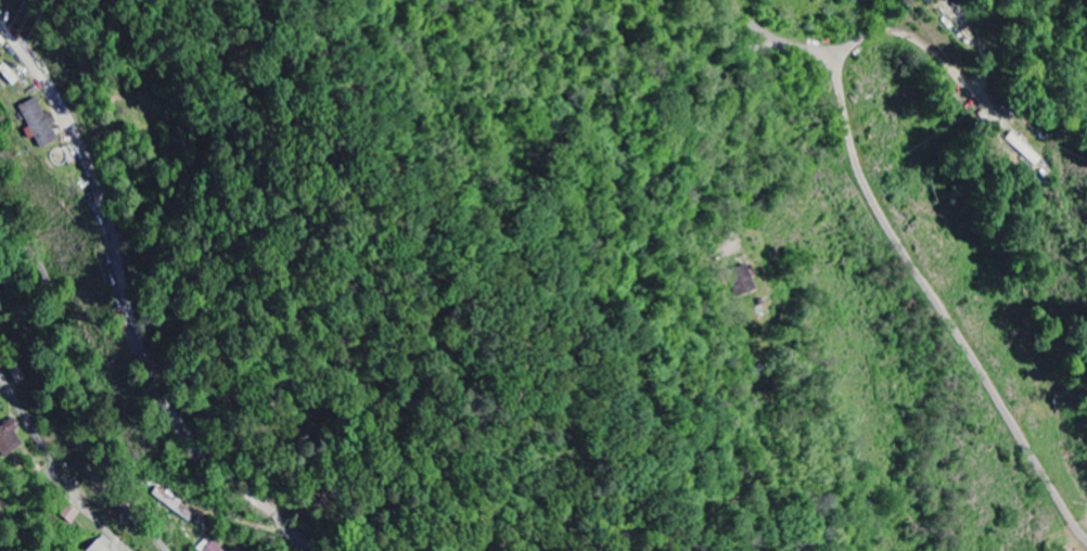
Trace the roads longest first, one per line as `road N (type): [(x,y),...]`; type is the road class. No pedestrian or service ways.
road 1 (residential): [(1086,536),(872,203),(843,114),(842,59),(779,41),(733,2)]
road 2 (residential): [(312,550),(189,434),(155,385),(85,156)]
road 3 (residential): [(170,550),(112,459),(48,274),(27,246),(0,232)]
road 4 (residential): [(842,59),(869,37),(898,33),(985,94)]

